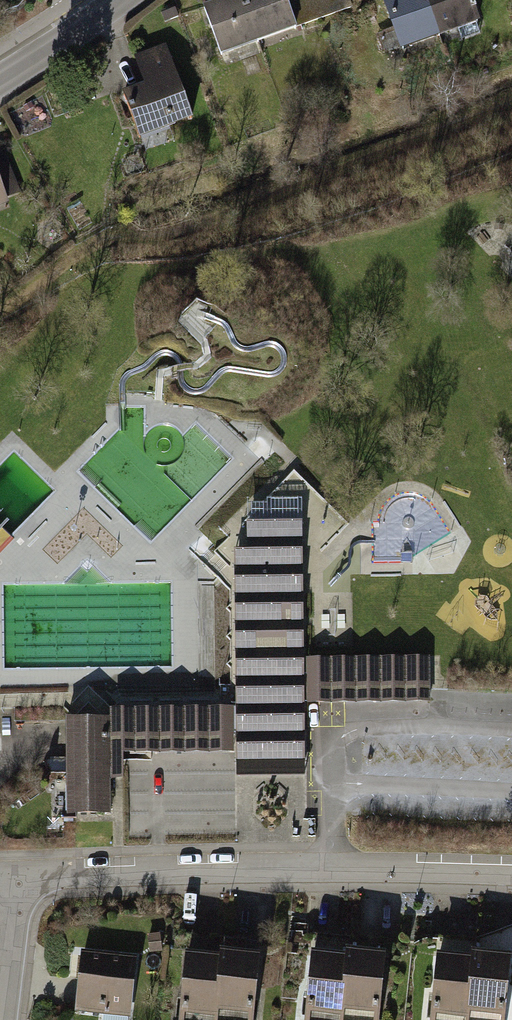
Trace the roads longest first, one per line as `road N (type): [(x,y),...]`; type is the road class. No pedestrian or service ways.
road 1 (track): [(511,130),(221,225),(106,240),(0,312)]
road 2 (residential): [(511,872),(20,875)]
road 3 (secondary): [(121,0),(0,81)]
road 4 (residential): [(2,1019),(20,875)]

